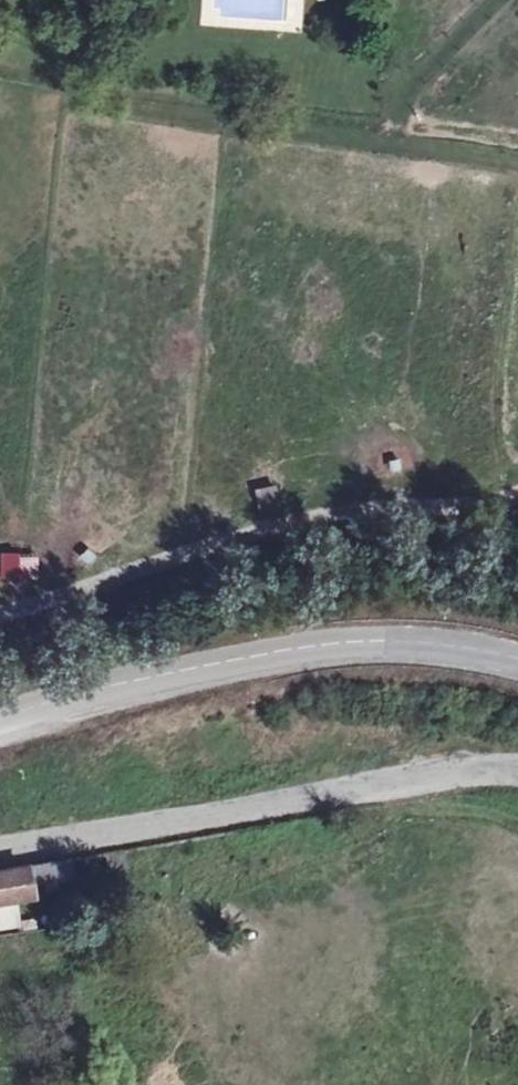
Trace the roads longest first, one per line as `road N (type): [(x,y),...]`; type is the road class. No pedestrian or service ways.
road 1 (unclassified): [(517,656),(412,641),(309,644),(149,674),(0,717)]
road 2 (unclassified): [(517,776),(477,773),(339,794),(0,852)]

